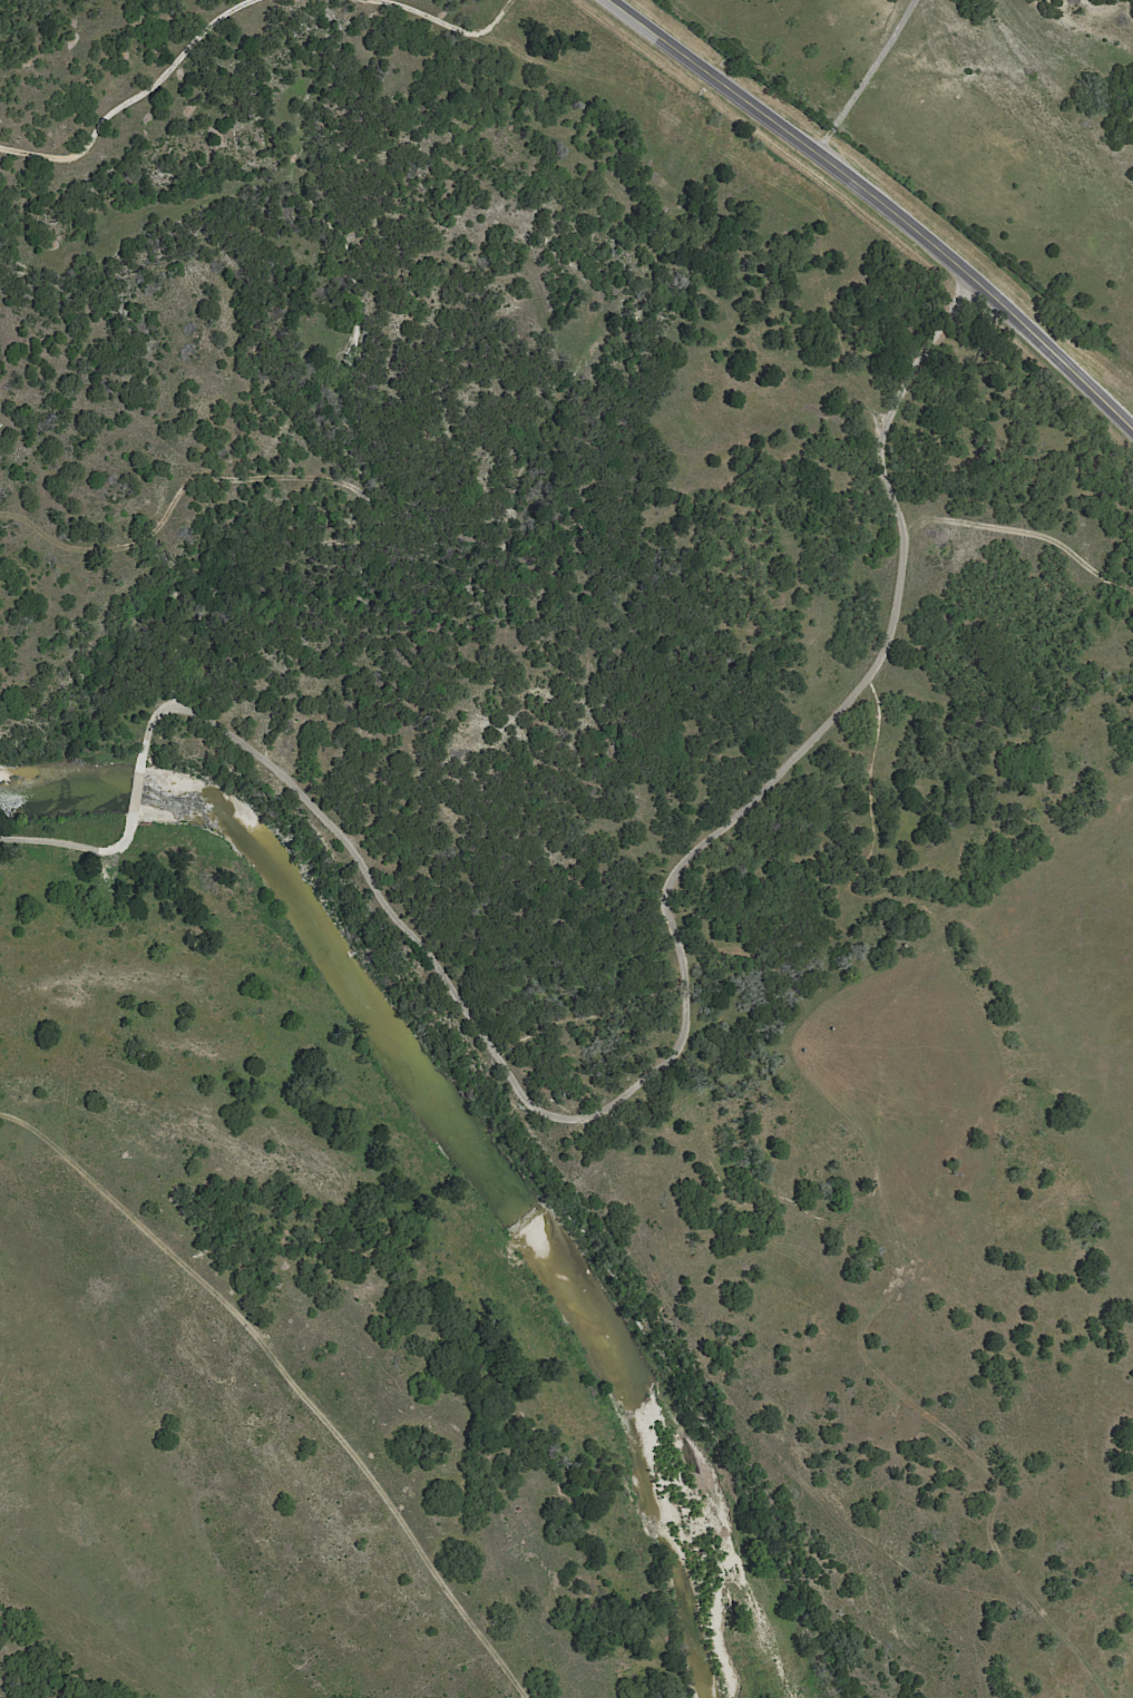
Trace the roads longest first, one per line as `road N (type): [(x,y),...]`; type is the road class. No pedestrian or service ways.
road 1 (secondary): [(617,0),(940,246),(1132,424)]
road 2 (residential): [(818,150),(912,0)]

